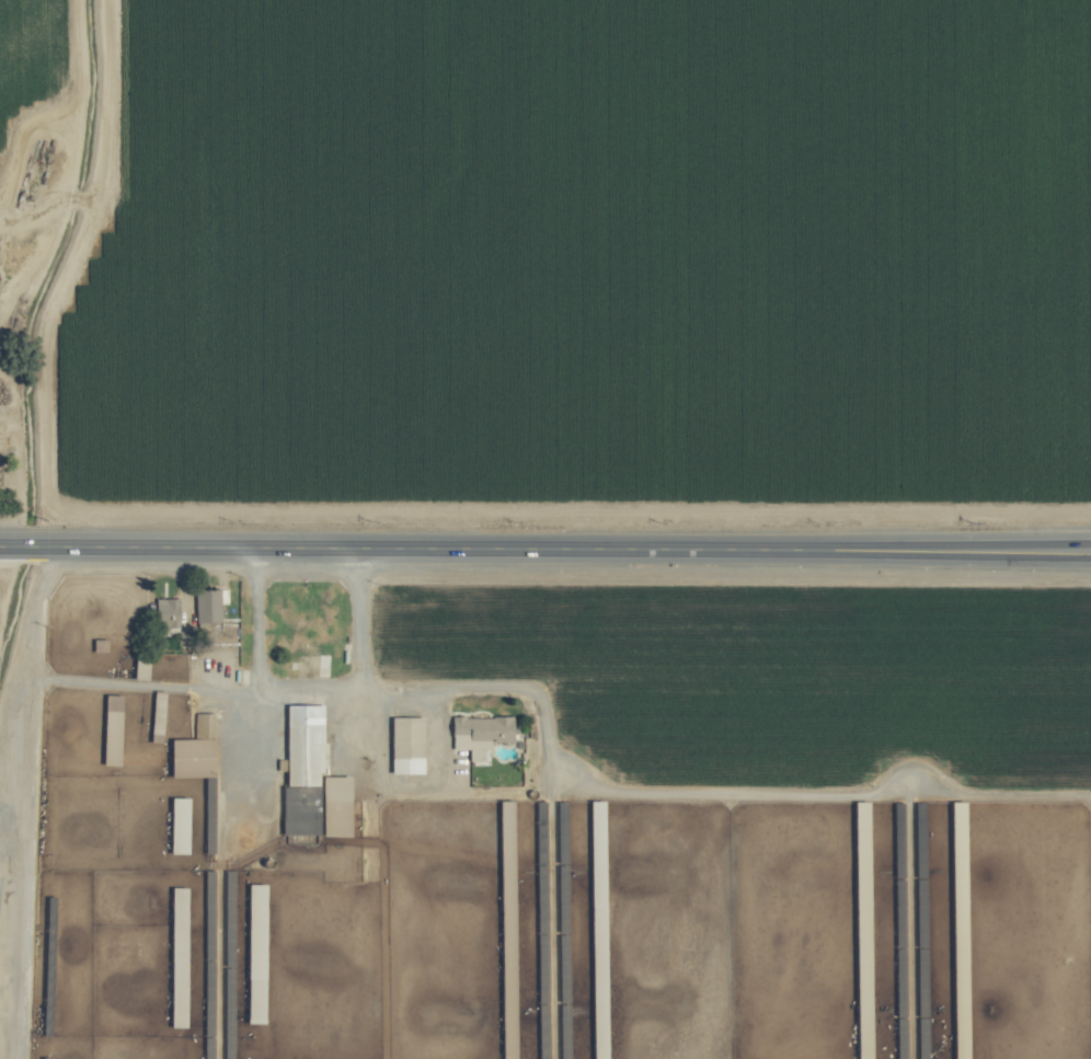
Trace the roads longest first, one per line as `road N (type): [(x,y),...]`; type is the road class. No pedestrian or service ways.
road 1 (primary): [(1090,551),(56,545)]

